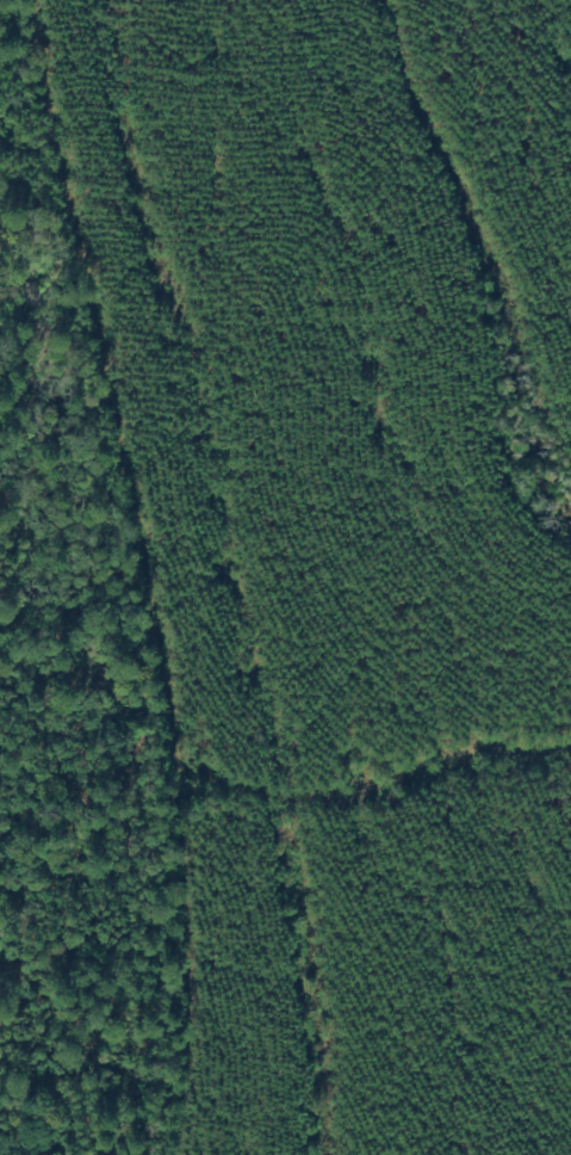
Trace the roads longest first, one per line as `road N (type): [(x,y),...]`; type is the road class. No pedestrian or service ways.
road 1 (residential): [(188,1154),(203,1073),(203,752),(91,305),(91,216),(49,44),(46,0)]

